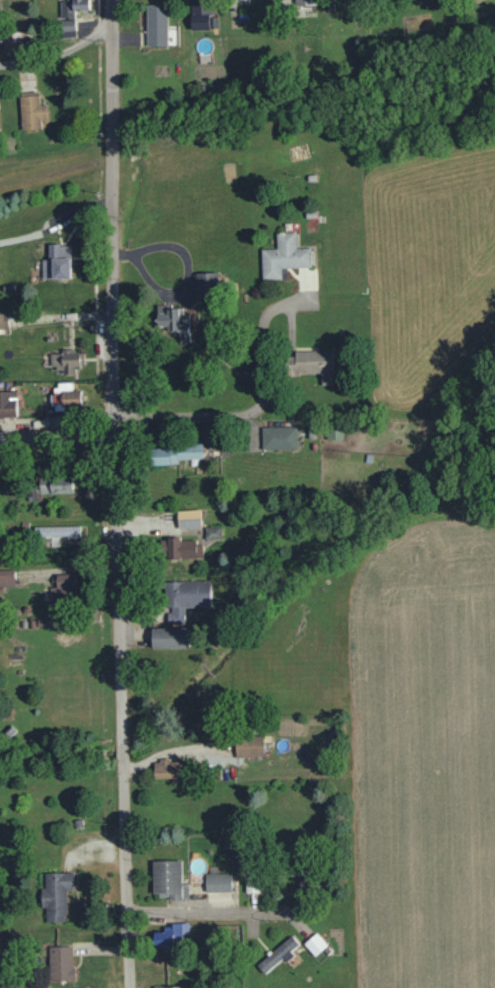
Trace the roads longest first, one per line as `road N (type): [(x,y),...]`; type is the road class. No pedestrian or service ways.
road 1 (residential): [(130,987),(111,0)]
road 2 (residential): [(115,415),(254,414),(263,395),(263,318),(299,302)]
road 3 (residential): [(128,916),(304,912)]

